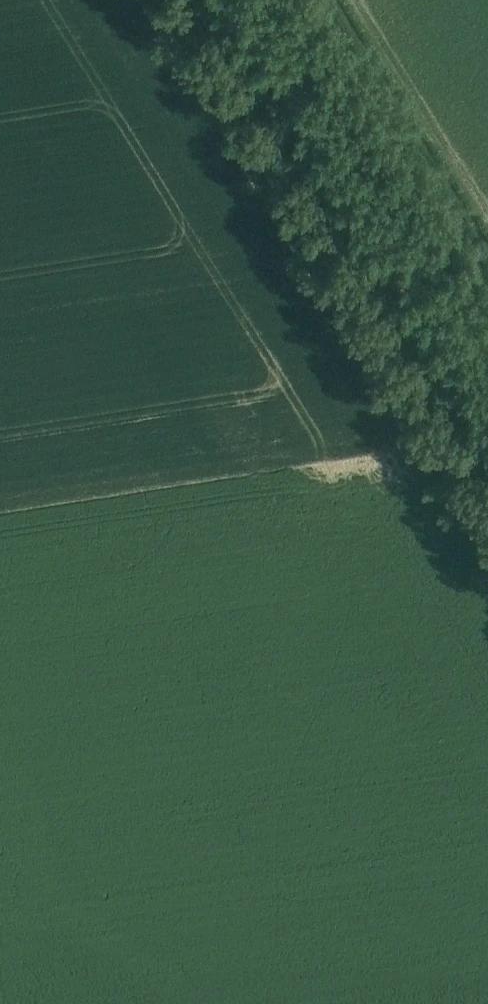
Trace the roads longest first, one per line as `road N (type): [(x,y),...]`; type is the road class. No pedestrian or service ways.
road 1 (unclassified): [(487,413),(233,0)]

